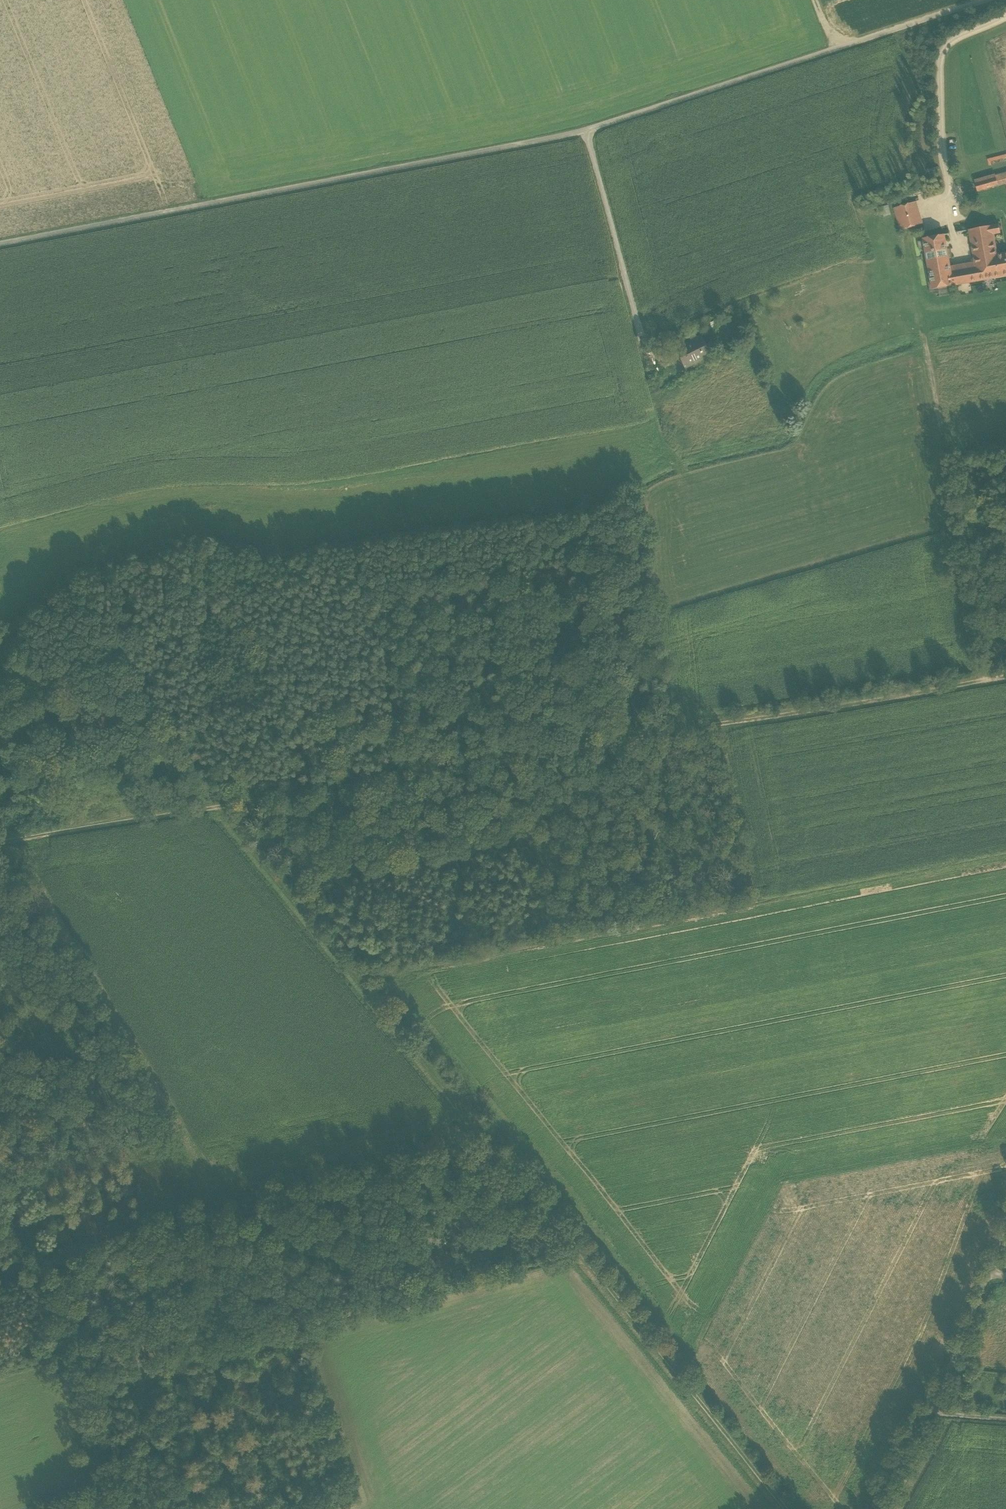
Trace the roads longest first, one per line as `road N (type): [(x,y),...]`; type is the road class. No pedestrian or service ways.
road 1 (unclassified): [(0,244),(585,131),(985,0)]
road 2 (track): [(221,805),(788,1508)]
road 3 (track): [(221,805),(1005,677)]
road 4 (track): [(0,1142),(22,1183),(110,1508)]
road 5 (unclassified): [(1005,1220),(925,1411),(873,1508)]
road 6 (track): [(585,131),(644,356)]
road 7 (track): [(1005,17),(959,37),(940,60),(942,158),(957,208)]
road 8 (track): [(0,842),(221,805)]

